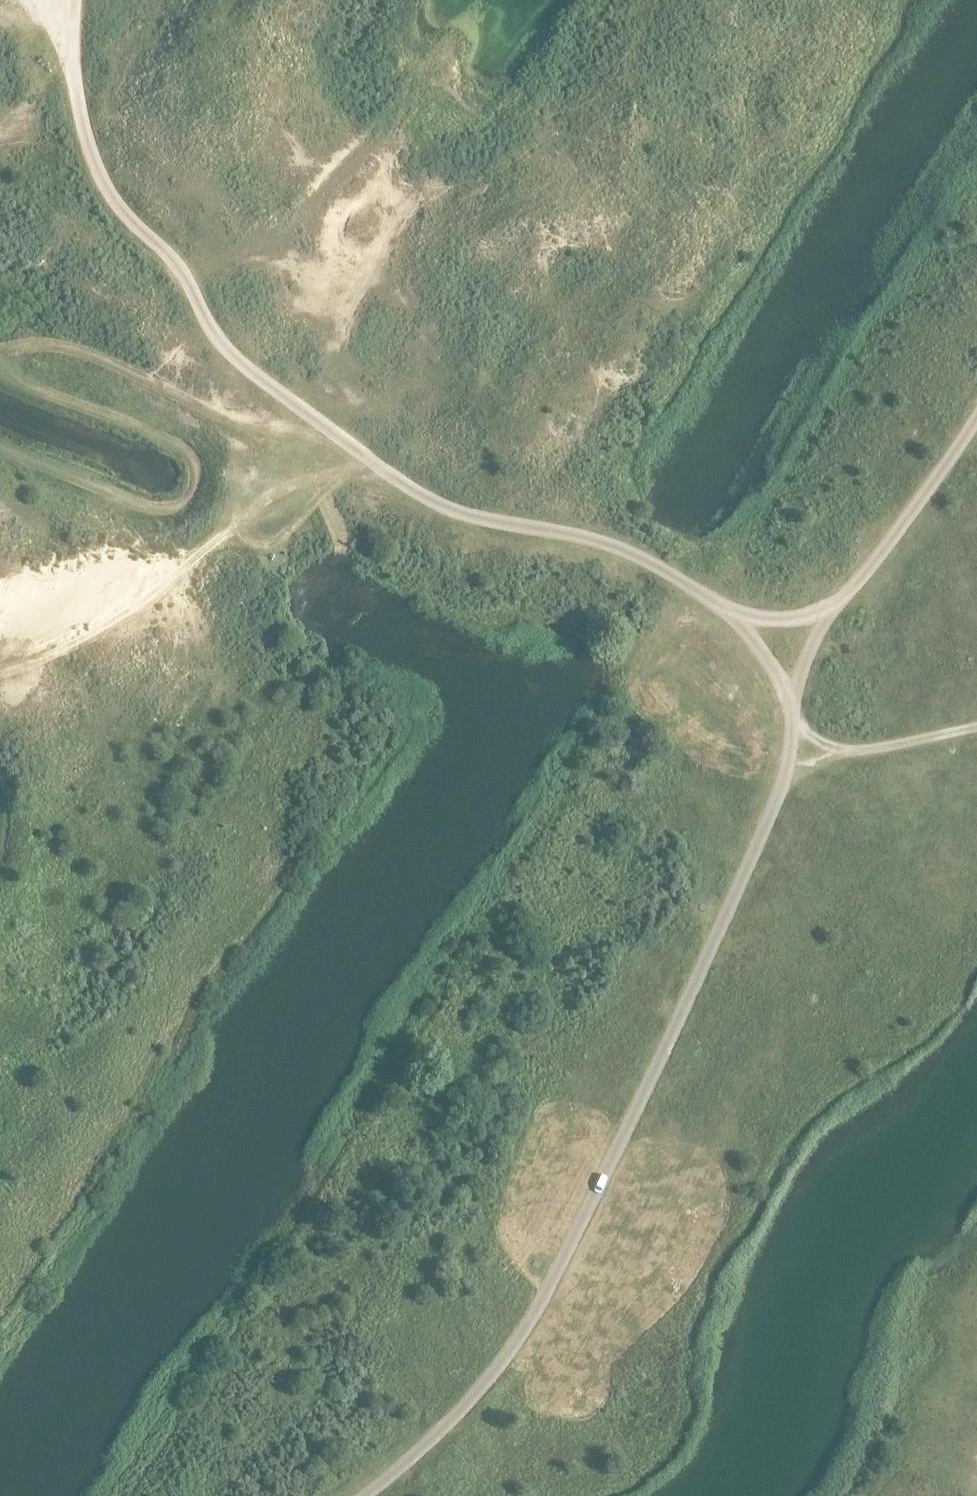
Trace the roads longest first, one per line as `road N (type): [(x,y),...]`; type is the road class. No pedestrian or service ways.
road 1 (track): [(366,1495),(520,1352),(587,1233),(783,783),(802,674),(823,624),(976,417)]
road 2 (track): [(75,0),(81,113),(102,179),(181,268),(229,351),(429,498),(607,542),(666,570),(731,612),(795,704)]
road 3 (track): [(794,723),(814,742),(866,751),(976,727)]

